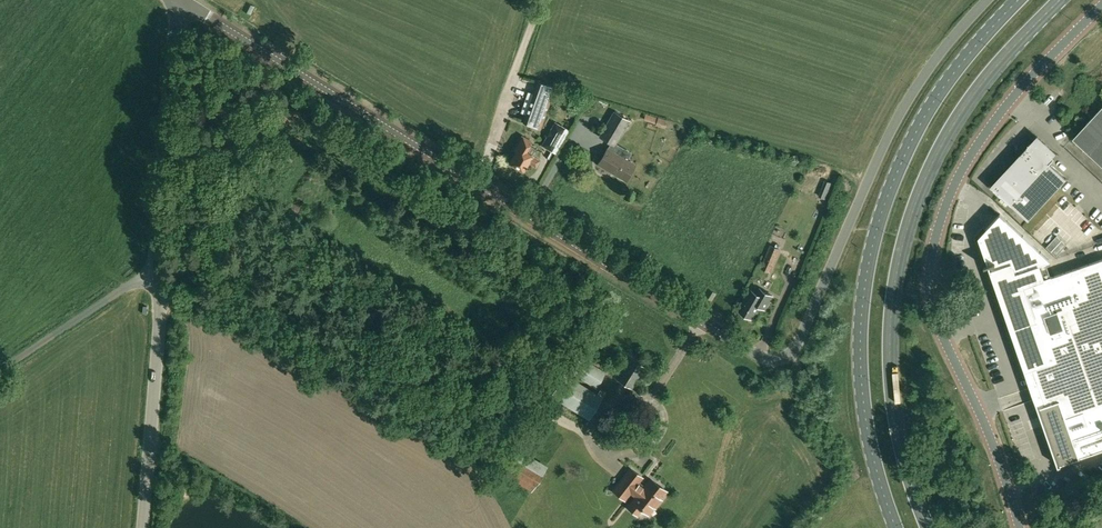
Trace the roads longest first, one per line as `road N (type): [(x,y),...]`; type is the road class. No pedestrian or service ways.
road 1 (unclassified): [(990,0),(900,113),(795,340),(769,361),(179,0)]
road 2 (unclassified): [(1021,527),(996,440),(939,323),(932,255),(953,185),(984,136),(1101,3)]
road 3 (primary): [(927,527),(892,390),(902,245),(928,170),(963,109),(1061,0)]
road 4 (primary): [(1020,0),(939,93),(874,235),(861,377),(868,436),(896,527)]
road 5 (tertiary): [(157,278),(179,0)]
road 6 (tertiary): [(141,527),(157,278)]
road 7 (track): [(538,0),(480,186)]
road 8 (unclassified): [(0,369),(136,280),(157,278)]

